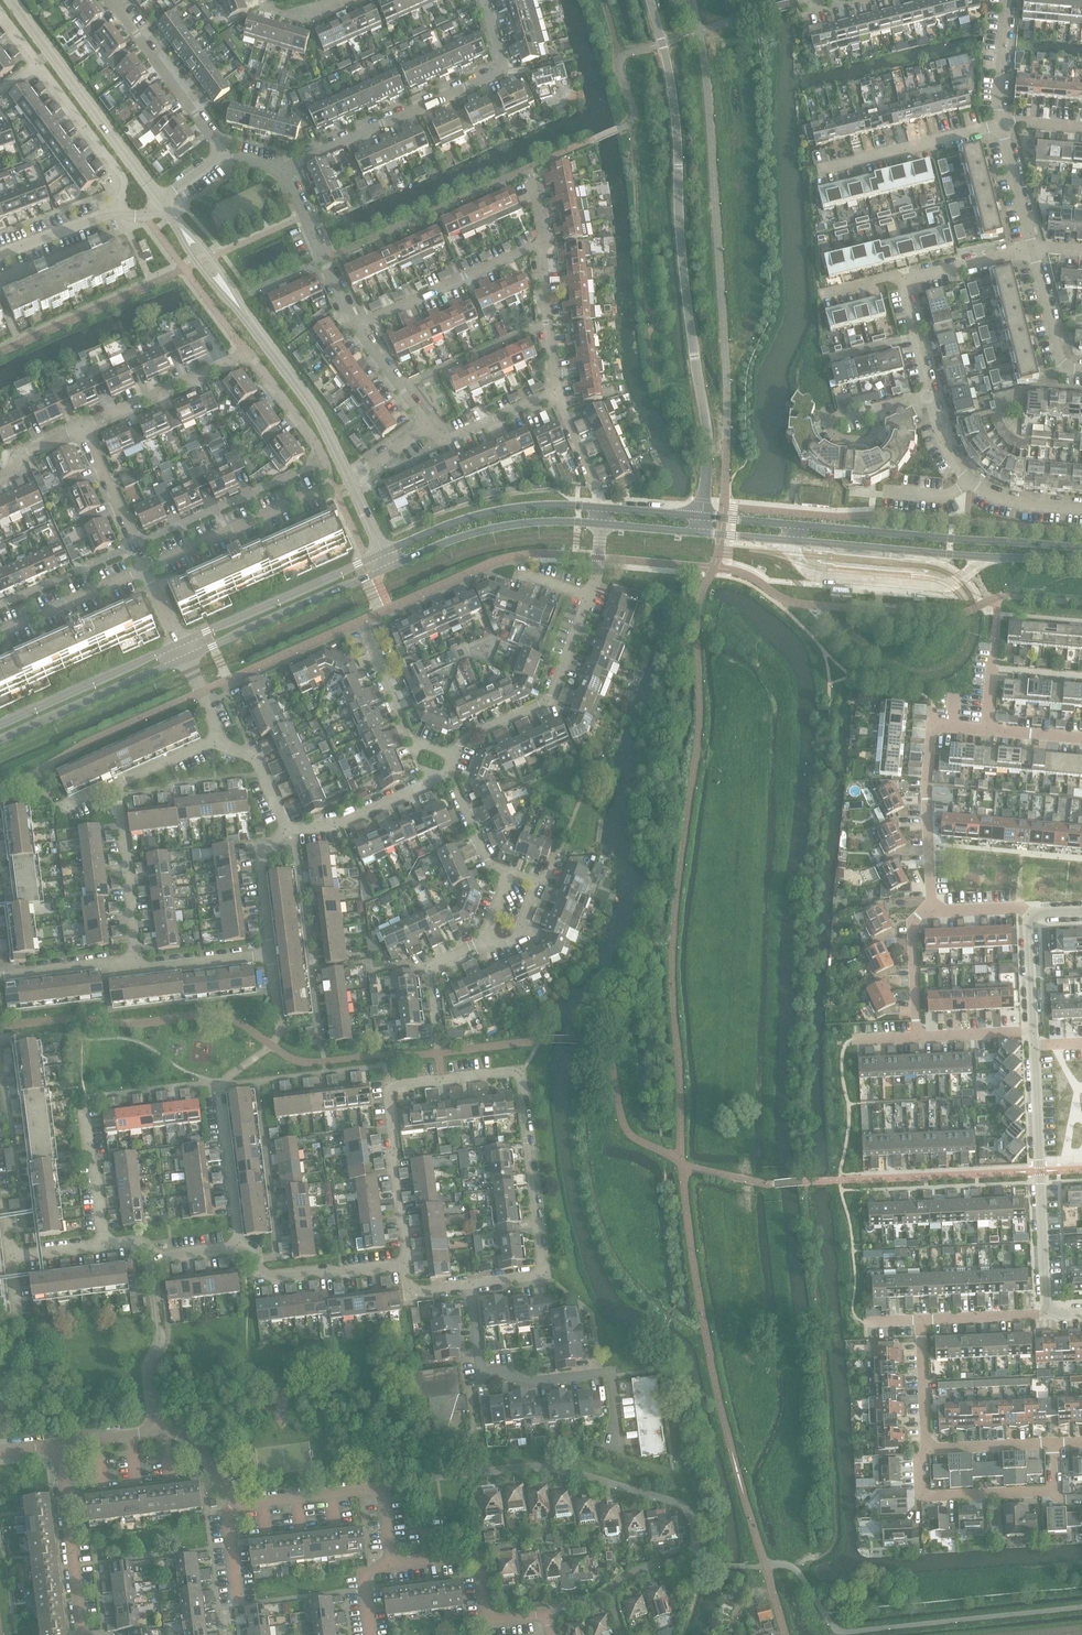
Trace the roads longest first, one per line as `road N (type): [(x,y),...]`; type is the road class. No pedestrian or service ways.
road 1 (residential): [(83,427),(249,353),(326,461),(327,487),(146,568)]
road 2 (unclassified): [(703,517),(707,428),(685,284),(677,135),(650,0)]
road 3 (tertiary): [(701,533),(1081,564)]
road 4 (tertiary): [(1081,548),(703,517)]
road 5 (residential): [(485,0),(505,69),(280,170)]
road 6 (residential): [(407,1265),(389,1087),(518,1072)]
road 7 (residential): [(620,1443),(611,1373),(530,1383),(509,1374),(481,1377),(470,1284)]
road 8 (residential): [(470,1284),(542,1275),(518,1072)]
road 9 (residential): [(1034,1045),(1048,1315)]
road 10 (unclassified): [(161,202),(12,0)]
road 11 (residential): [(933,911),(932,726),(987,730)]
road 12 (residential): [(120,211),(120,174),(0,11)]
road 13 (residential): [(391,1566),(473,1556),(480,1561),(490,1621),(548,1614),(550,1634)]
road 14 (residential): [(1054,1444),(1054,1492),(922,1497),(926,1449)]
road 15 (tertiary): [(601,508),(486,513),(383,553)]
road 16 (tertiary): [(186,660),(391,568)]
road 17 (residential): [(455,757),(464,738),(551,700),(589,599)]
road 18 (tertiary): [(383,553),(179,644)]
road 19 (residential): [(238,1501),(382,1489),(391,1566)]
road 20 (tertiary): [(391,568),(491,528),(602,523)]
road 21 (residential): [(966,482),(942,442),(903,281)]
road 22 (tertiary): [(0,742),(186,660)]
road 23 (residential): [(354,325),(539,243)]
road 24 (tertiary): [(179,644),(0,723)]
road 25 (residential): [(83,1634),(59,1444)]
road 26 (residential): [(222,154),(110,0)]
road 27 (residential): [(240,1247),(258,1259),(260,1278),(407,1265)]
road 28 (residential): [(137,967),(117,783)]
road 29 (residential): [(1001,124),(824,170)]
road 30 (residential): [(349,482),(259,333)]
road 31 (residential): [(287,830),(340,823),(449,773)]
road 32 (residential): [(455,757),(408,738),(365,629)]
road 33 (residential): [(161,202),(209,279),(259,333)]
road 34 (residential): [(259,333),(221,271),(161,202)]
road 35 (residential): [(240,1247),(219,1085)]
road 36 (residential): [(0,633),(146,568)]
road 37 (residential): [(146,568),(83,427)]
road 38 (residential): [(554,396),(539,243)]
road 39 (residential): [(104,1245),(86,1098)]
road 40 (residential): [(428,427),(440,441),(554,396)]
road 41 (residential): [(438,1045),(429,965),(482,943)]
road 42 (residential): [(1081,370),(1062,363),(1033,249)]
road 43 (residential): [(0,976),(137,967)]
road 44 (residential): [(917,1037),(914,923),(933,911)]
road 45 (residential): [(272,955),(261,859),(287,830)]
road 46 (residential): [(137,967),(272,955)]
road 47 (residential): [(903,281),(1033,249)]
road 48 (residential): [(926,1449),(921,1320)]
road 49 (residential): [(1033,249),(1001,124)]
road 50 (residential): [(926,1449),(1054,1444)]
road 51 (residential): [(0,253),(120,211)]
road 52 (residential): [(921,1320),(1048,1315)]
road 53 (residential): [(428,427),(354,325)]
road 54 (residential): [(1001,124),(1006,0)]
road 55 (residential): [(601,508),(554,396)]
road 56 (residential): [(510,872),(488,860),(449,773)]
road 57 (residential): [(1081,509),(1016,503),(966,482)]

